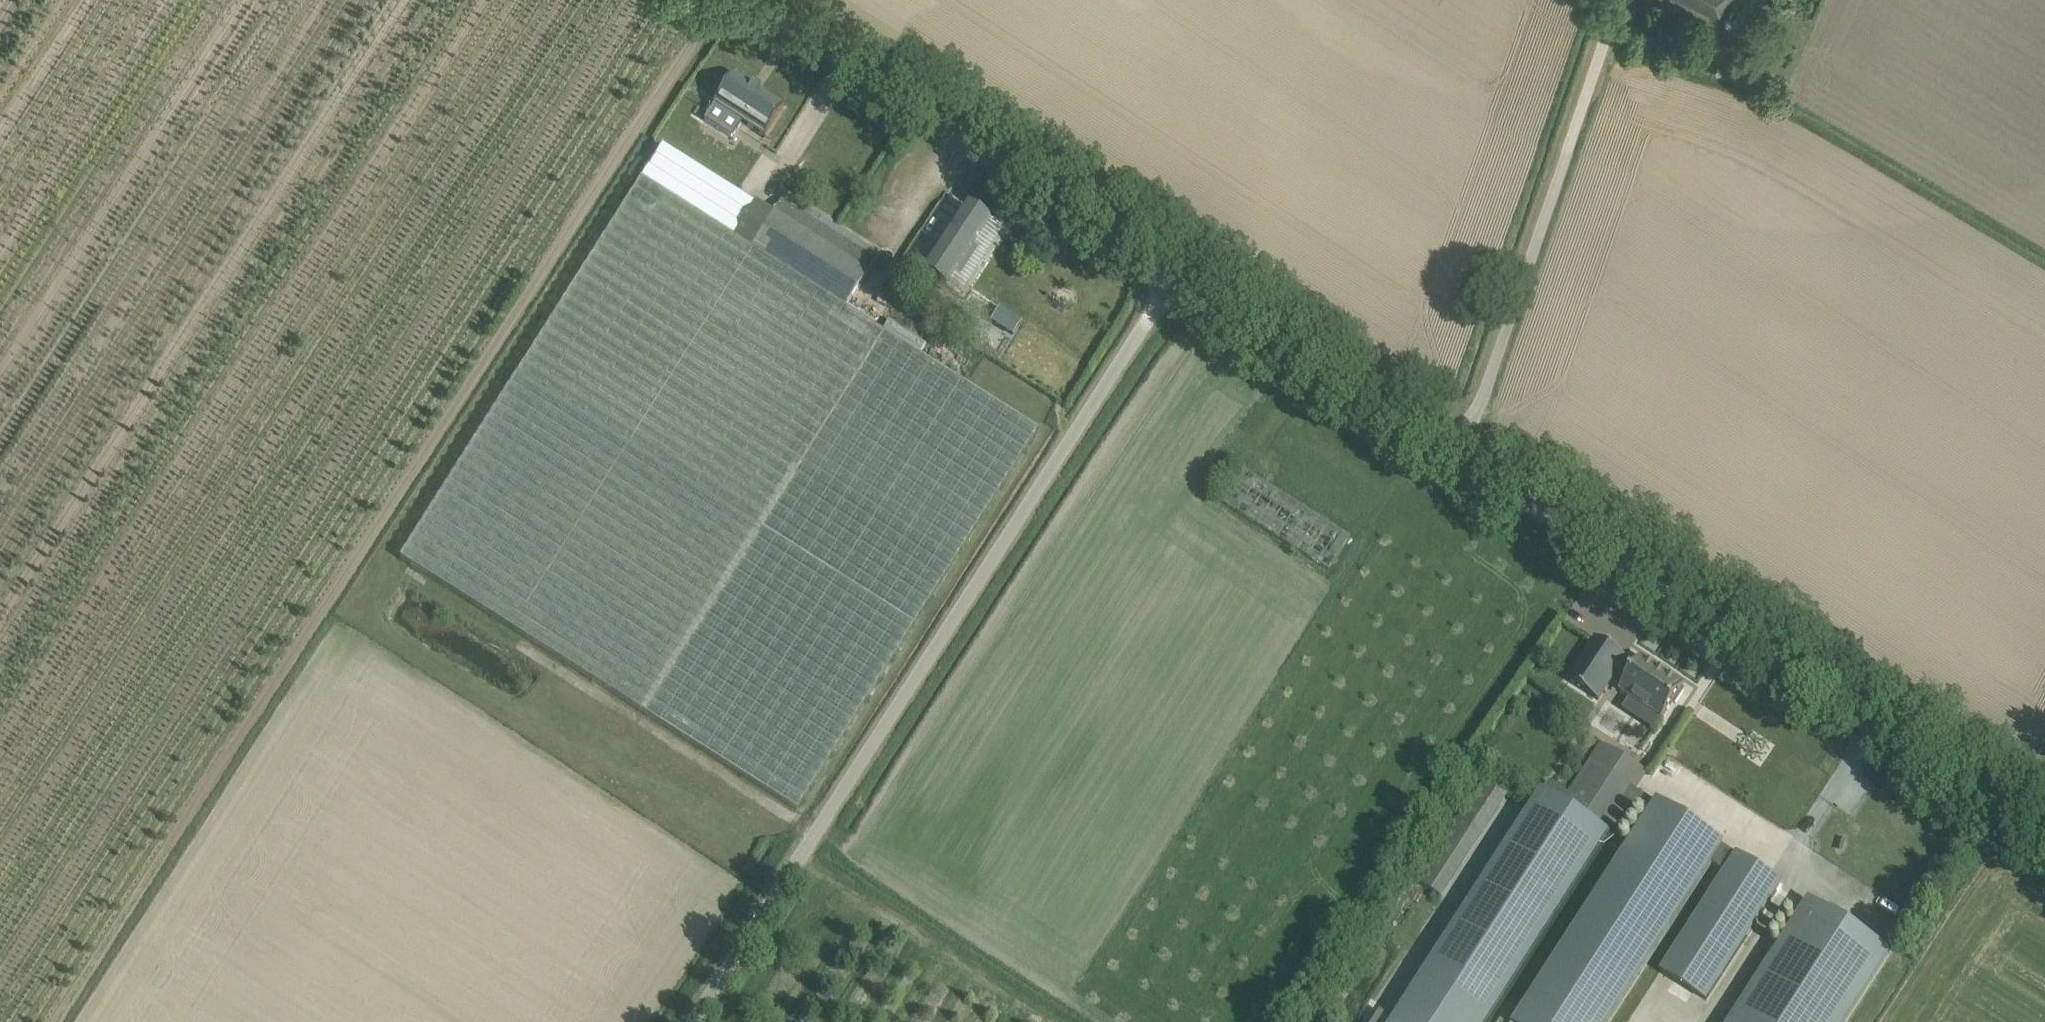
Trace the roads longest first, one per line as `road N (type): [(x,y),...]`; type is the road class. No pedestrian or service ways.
road 1 (unclassified): [(2044,832),(1172,264)]
road 2 (unclassified): [(689,1021),(1172,264)]
road 3 (unclassified): [(1172,264),(756,0)]

